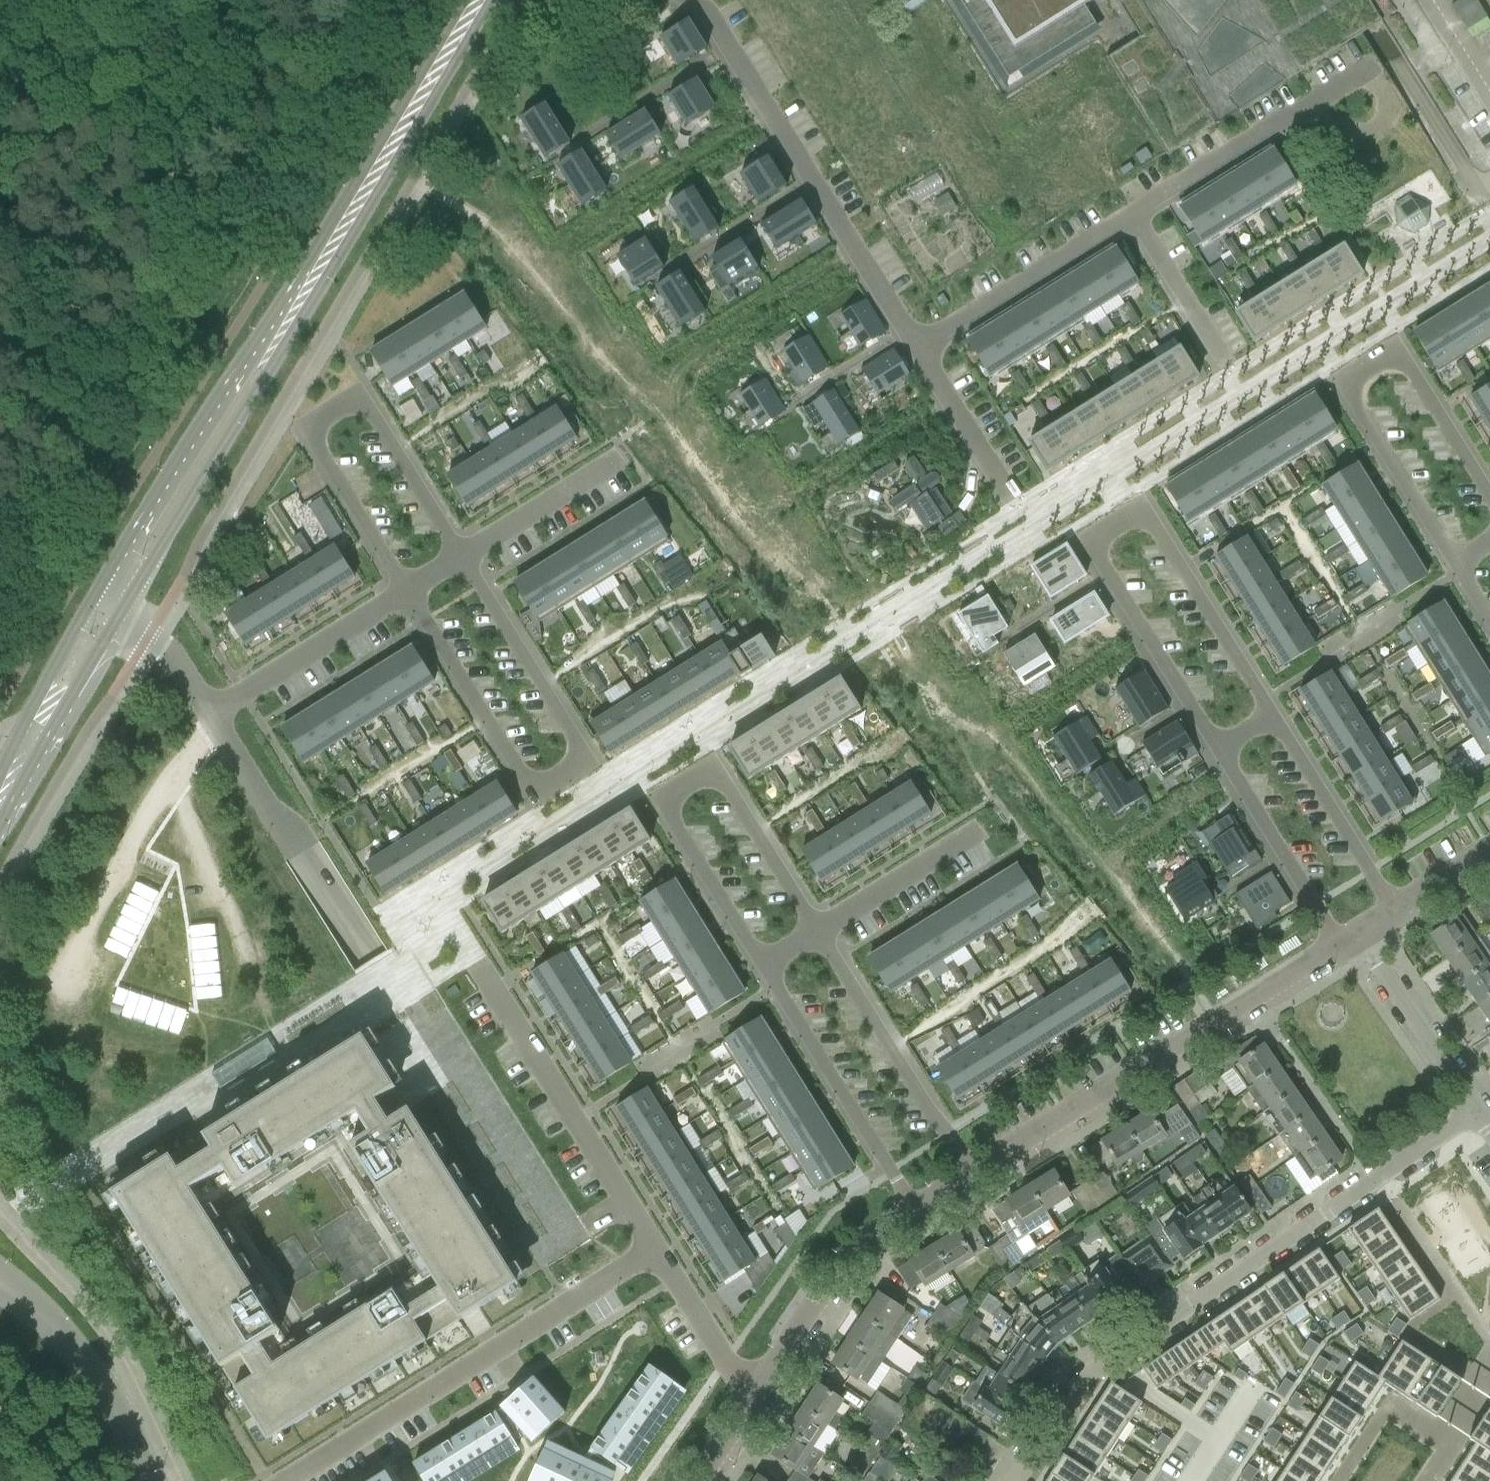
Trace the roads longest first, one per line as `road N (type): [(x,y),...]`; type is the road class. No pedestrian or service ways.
road 1 (residential): [(1015,1480),(1088,1376),(1476,1113)]
road 2 (residential): [(1273,716),(1144,510),(1088,544),(1217,751)]
road 3 (residential): [(404,593),(528,797),(588,761),(462,556)]
road 4 (residential): [(462,556),(362,391),(302,427),(404,593)]
road 5 (residential): [(1489,499),(1397,349),(1343,382),(1452,566)]
road 6 (residential): [(817,933),(713,770),(660,802),(763,966)]
road 7 (residential): [(284,1480),(658,1249)]
road 8 (tertiary): [(971,1175),(1338,945)]
road 9 (residential): [(689,0),(703,8),(914,348)]
road 10 (residential): [(459,920),(658,1249)]
road 11 (tertiary): [(285,326),(477,0)]
road 12 (residential): [(122,616),(169,653),(208,712),(404,593)]
road 13 (tertiary): [(285,326),(237,373),(92,598)]
road 14 (tertiary): [(122,616),(260,382),(285,326)]
road 15 (residential): [(763,966),(914,1210)]
road 16 (residential): [(971,1175),(817,933)]
road 17 (residential): [(1129,215),(1369,68)]
road 18 (tertiary): [(750,1402),(842,1266),(914,1210)]
road 19 (residential): [(914,348),(1129,215)]
road 20 (tertiary): [(150,1480),(94,1373),(0,1282)]
road 21 (tertiary): [(0,826),(122,616)]
road 22 (residential): [(1217,751),(1338,945)]
road 23 (residential): [(1395,909),(1273,716)]
road 24 (residential): [(1476,1113),(1356,933)]
road 25 (tertiary): [(92,598),(0,775)]
road 26 (residential): [(817,933),(978,833)]
road 27 (residential): [(462,556),(620,458)]
road 28 (residential): [(1129,215),(1225,368)]
road 29 (residential): [(658,1249),(750,1402)]
road 30 (residential): [(914,348),(1009,499)]

